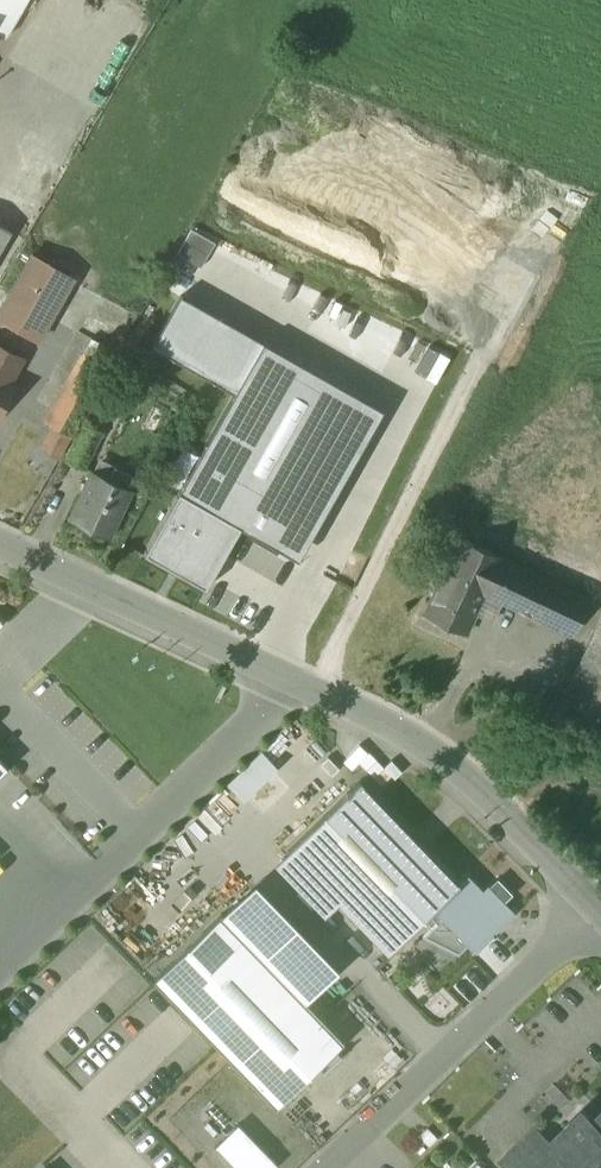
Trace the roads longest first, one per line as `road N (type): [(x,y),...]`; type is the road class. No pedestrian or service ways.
road 1 (residential): [(0,532),(428,730),(478,771),(598,907)]
road 2 (residential): [(598,907),(321,1167)]

